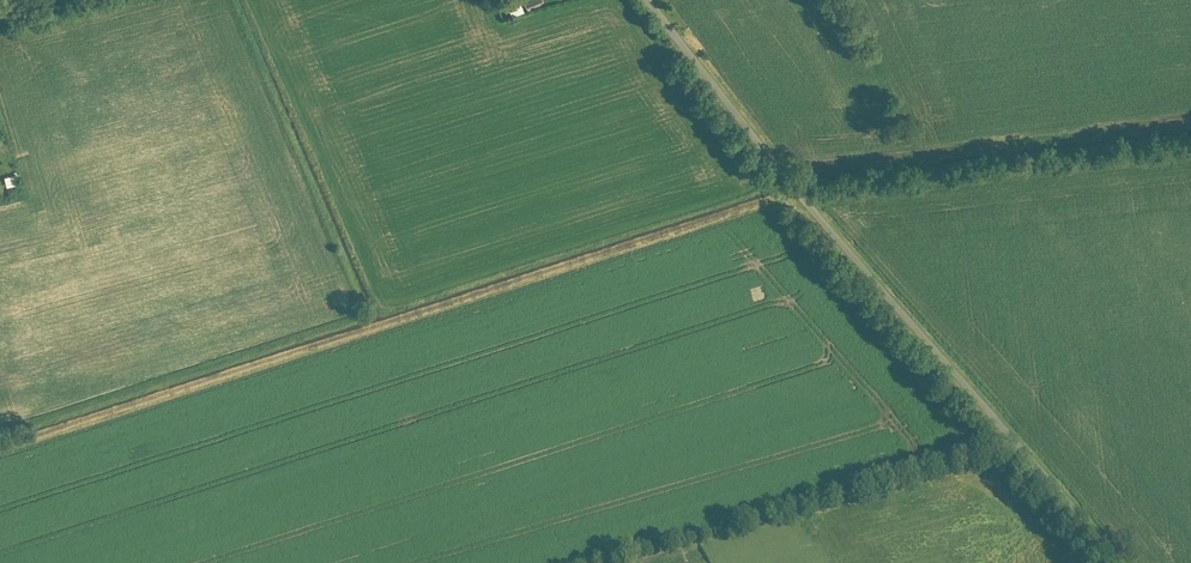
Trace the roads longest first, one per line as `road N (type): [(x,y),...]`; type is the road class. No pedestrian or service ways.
road 1 (unclassified): [(649,0),(1107,562)]

